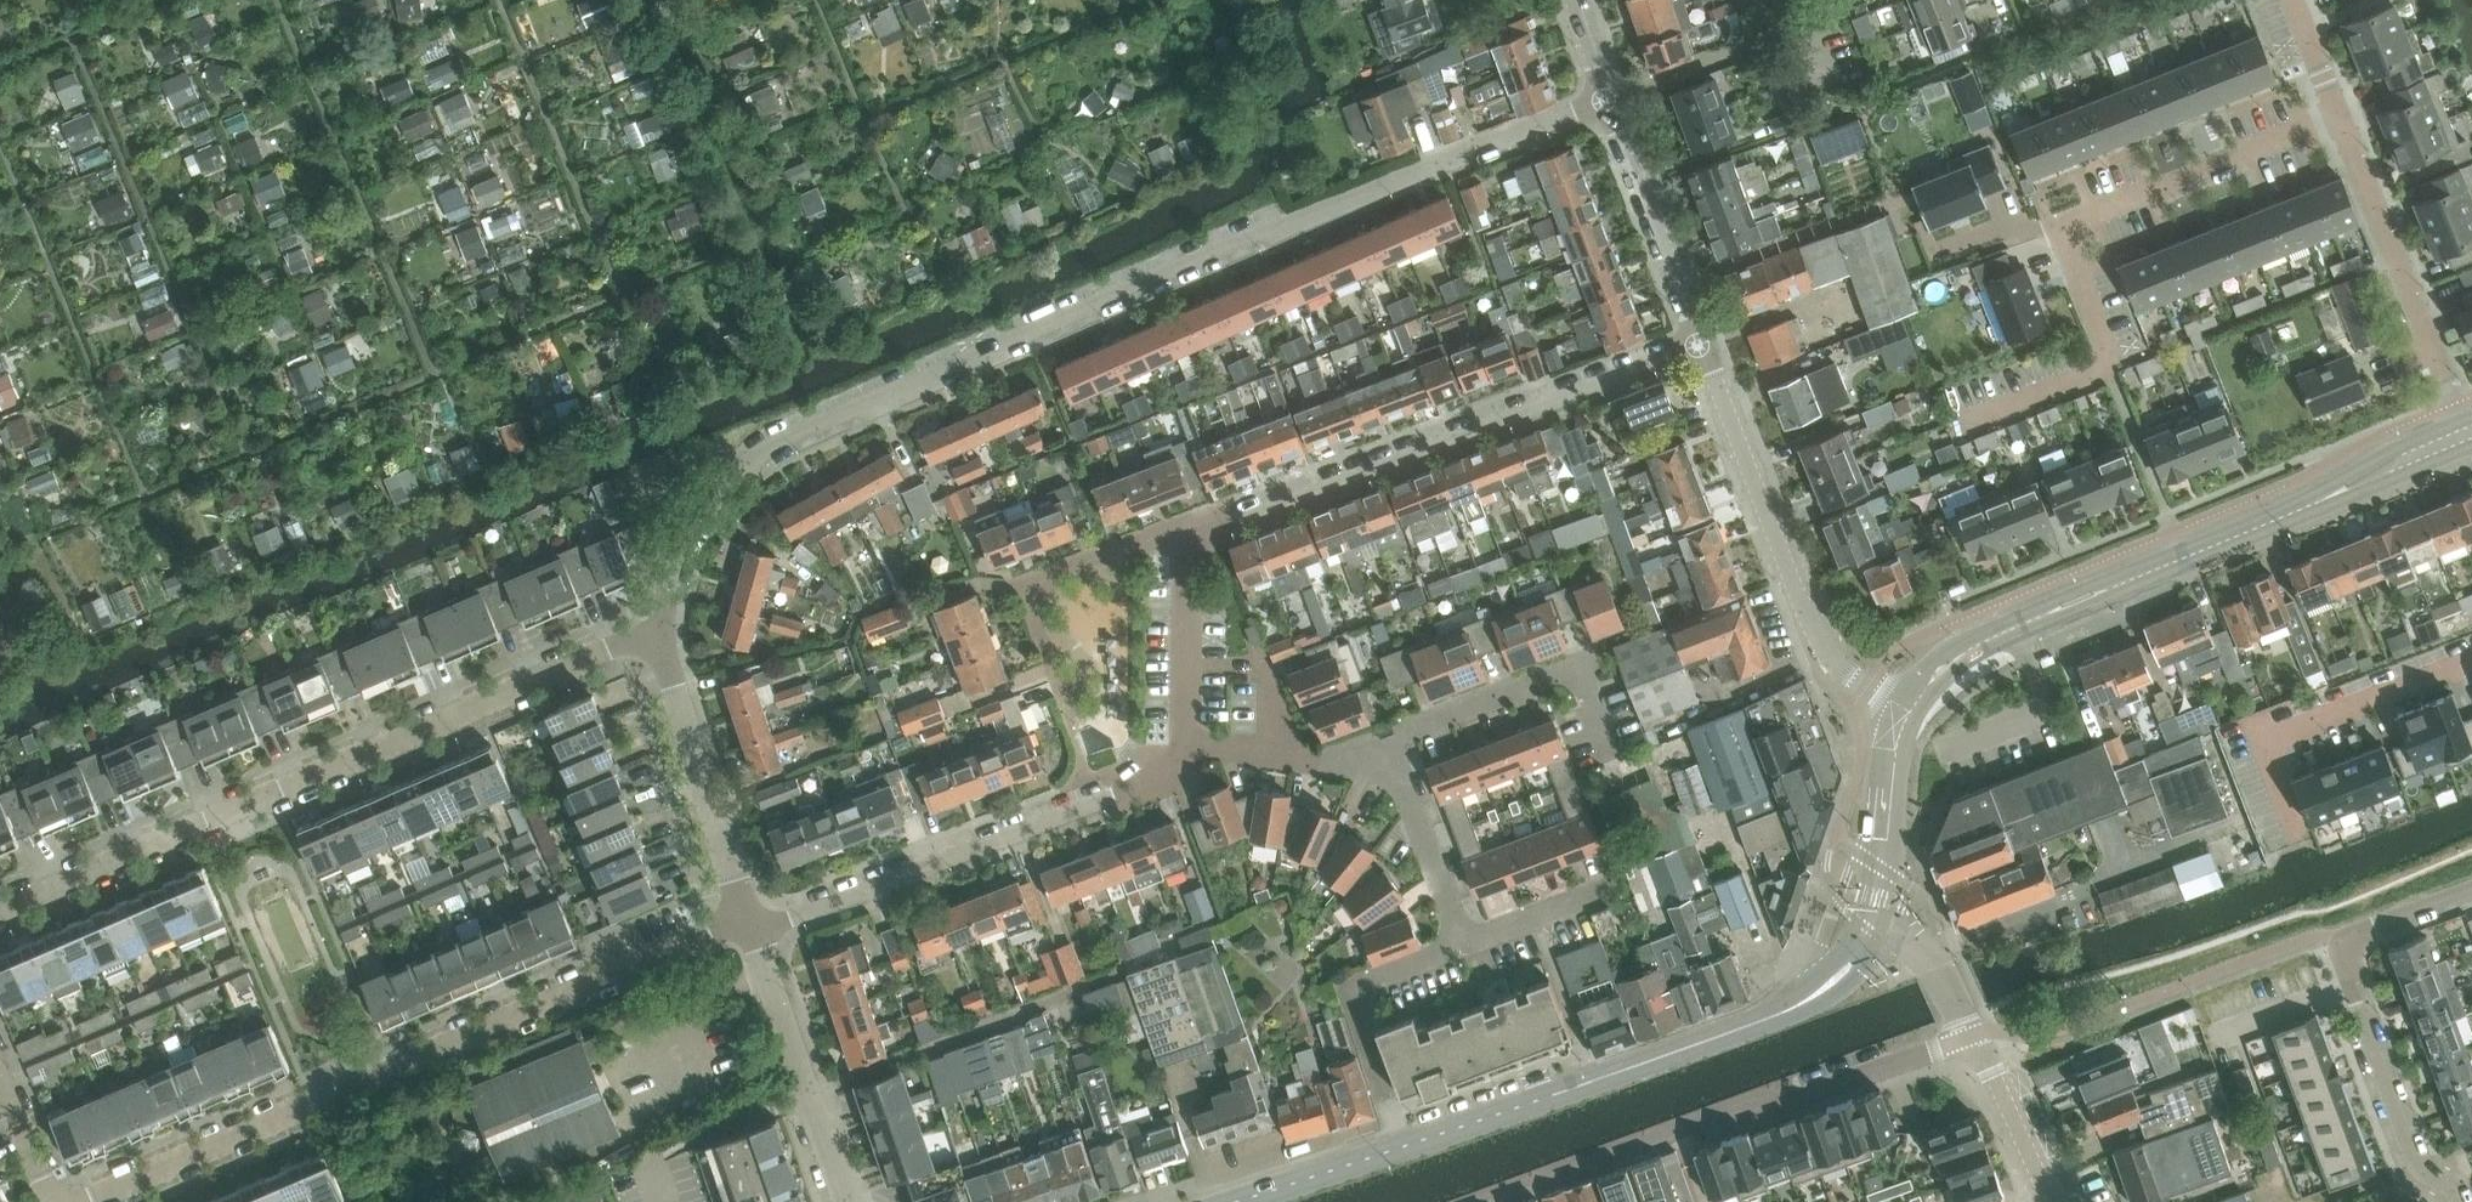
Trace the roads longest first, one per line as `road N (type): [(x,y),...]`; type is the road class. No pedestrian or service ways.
road 1 (residential): [(665,624),(674,585),(740,474),(763,450),(1393,181),(1605,104)]
road 2 (residential): [(68,1201),(608,972),(755,922)]
road 3 (tertiary): [(1217,1201),(1791,1007),(1853,963),(1876,918)]
road 4 (residential): [(0,906),(665,624)]
road 5 (tertiary): [(1905,712),(1944,666),(1979,639),(2467,435)]
road 6 (residential): [(1962,426),(2101,369),(2101,349),(2063,249),(2076,226),(2339,118)]
road 7 (residential): [(1470,1201),(1757,1097),(1792,1100),(1975,1035)]
road 8 (residential): [(1232,517),(1702,344)]
road 9 (residential): [(1905,712),(1842,667),(1800,601),(1702,344)]
road 10 (residential): [(2458,1201),(2453,1189),(2418,1164),(2347,964),(2350,948),(2373,925),(2471,889)]
road 11 (residential): [(755,922),(1103,796)]
road 12 (residential): [(2467,435),(2339,118)]
road 13 (residential): [(1198,531),(1168,529),(1023,584),(1074,711)]
road 14 (residential): [(755,922),(668,664),(665,624)]
road 15 (residential): [(1607,739),(1577,660),(1405,728),(1391,759)]
road 16 (residential): [(850,1201),(755,922)]
road 17 (residential): [(1702,344),(1605,104)]
road 18 (residential): [(2265,741),(2471,660)]
road 19 (residential): [(1377,1070),(1346,984),(1464,941)]
road 20 (residential): [(1391,759),(1320,762),(1183,735)]
road 21 (tertiary): [(1876,918),(1888,871),(1893,752),(1905,712)]
road 22 (residential): [(1183,735),(1187,552),(1198,531)]
road 23 (residential): [(1464,941),(1391,759)]
road 24 (tertiary): [(2048,1201),(1975,1035)]
road 25 (tertiary): [(1975,1035),(1929,951),(1876,918)]
road 26 (residential): [(60,1201),(0,1061)]
road 27 (residential): [(1464,941),(1601,892)]
road 28 (residential): [(2339,118),(2291,0)]

